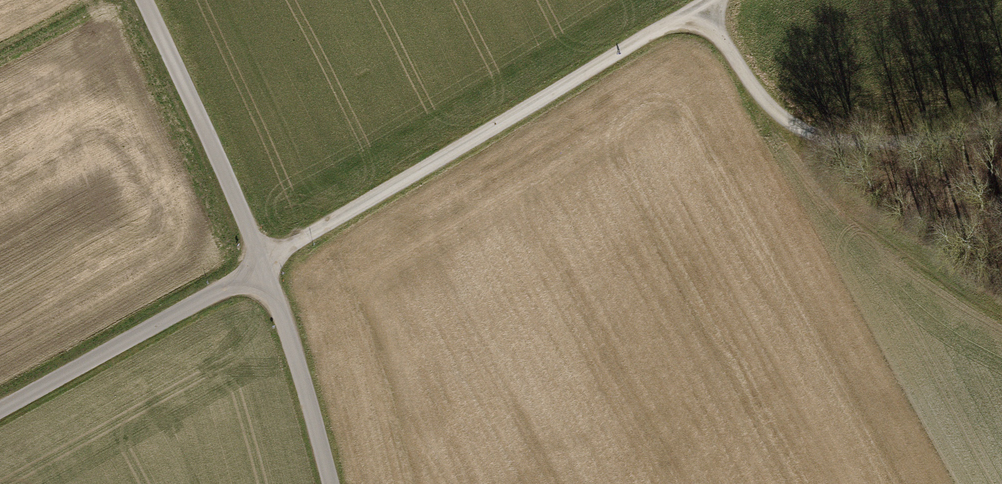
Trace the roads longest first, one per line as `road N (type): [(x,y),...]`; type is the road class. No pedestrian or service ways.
road 1 (track): [(730,0),(263,263)]
road 2 (track): [(1001,120),(814,139),(761,99),(712,11)]
road 3 (unclassified): [(263,263),(0,408)]
road 4 (unclassified): [(139,0),(263,263)]
road 5 (unclassified): [(263,263),(326,483)]

